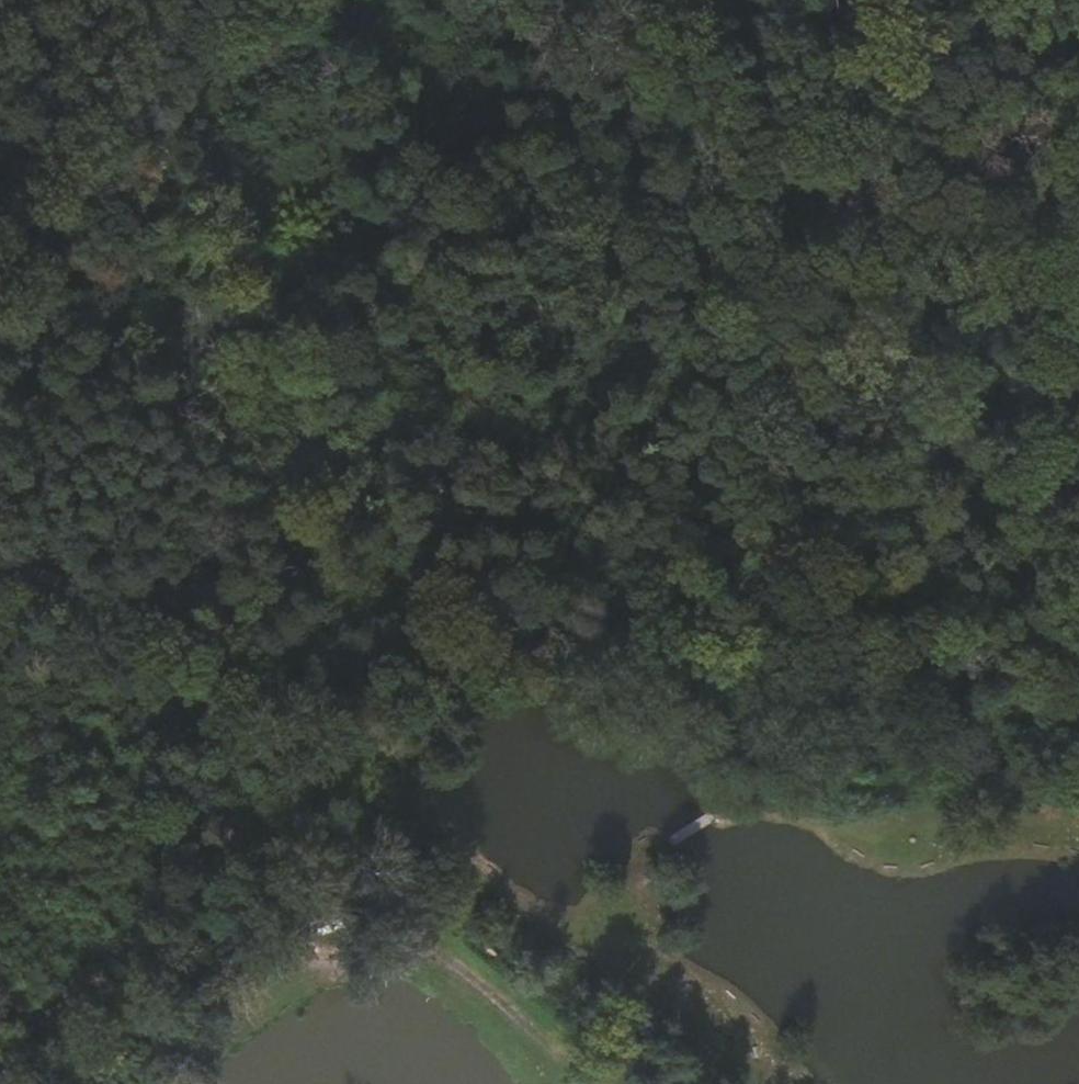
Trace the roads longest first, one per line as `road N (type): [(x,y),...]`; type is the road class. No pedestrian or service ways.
road 1 (track): [(1078,112),(990,0)]

